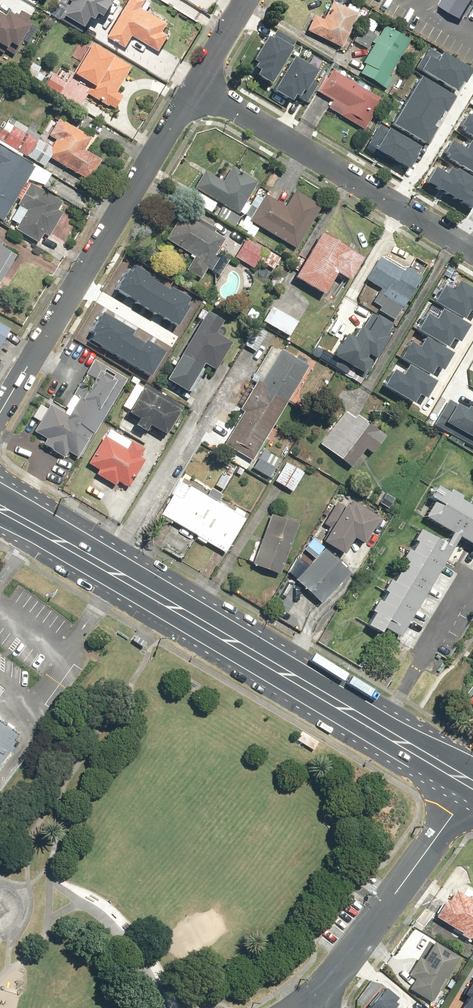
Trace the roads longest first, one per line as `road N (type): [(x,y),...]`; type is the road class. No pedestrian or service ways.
road 1 (primary): [(0,503),(472,787)]
road 2 (residential): [(199,83),(0,415)]
road 3 (residential): [(472,247),(199,83)]
road 4 (residential): [(307,1005),(472,787)]

